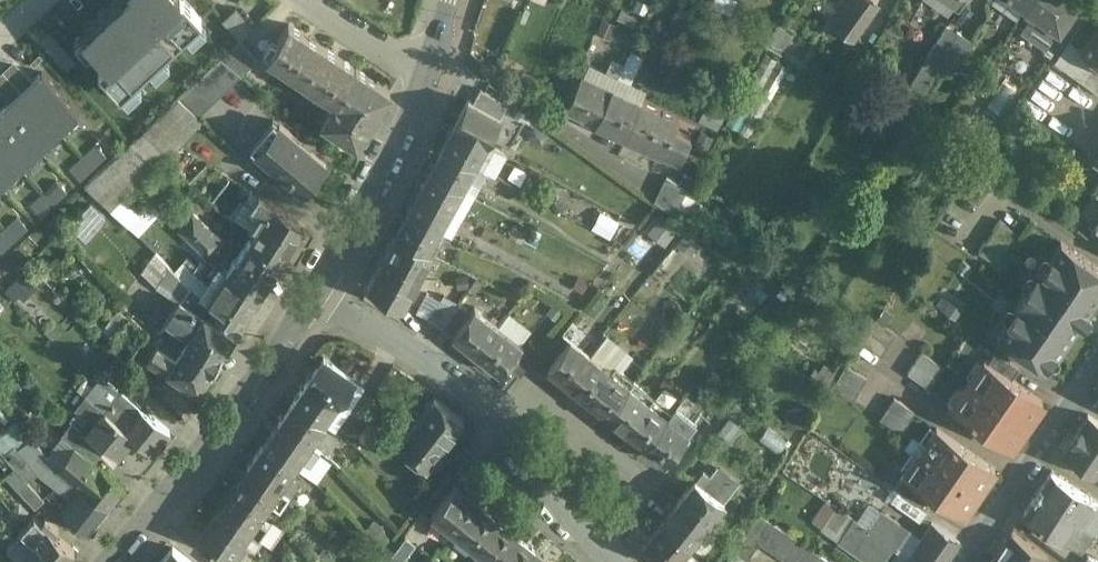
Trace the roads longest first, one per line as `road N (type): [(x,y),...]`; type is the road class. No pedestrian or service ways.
road 1 (residential): [(631,561),(473,384),(322,288)]
road 2 (unclassified): [(108,561),(209,446),(322,288)]
road 3 (unclassified): [(322,288),(388,170),(431,62)]
road 4 (residential): [(1097,358),(965,561)]
road 5 (residential): [(431,62),(312,0)]

